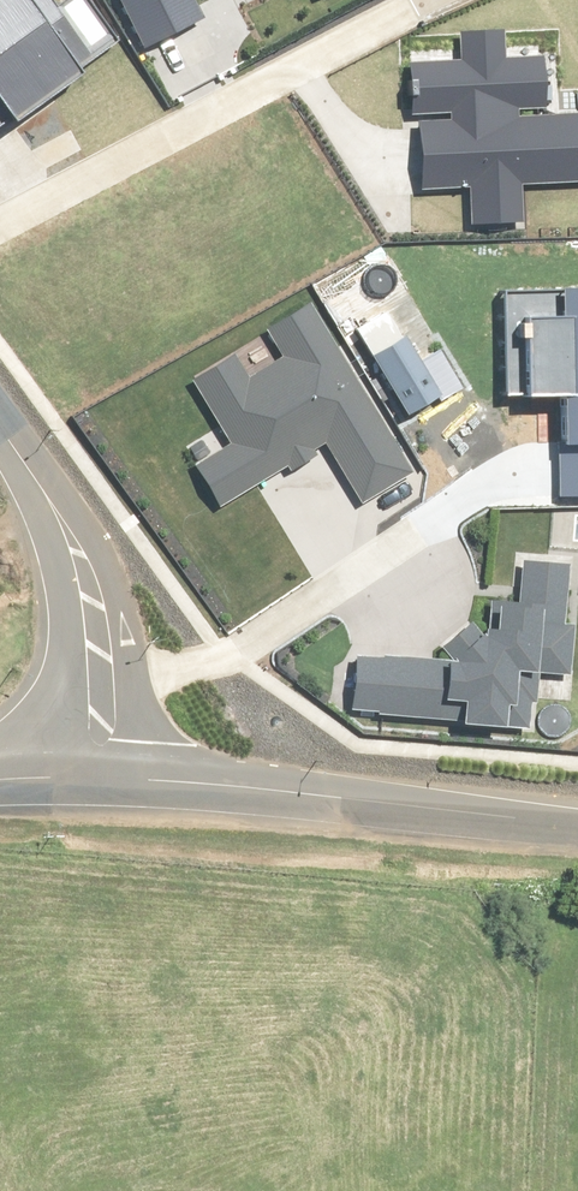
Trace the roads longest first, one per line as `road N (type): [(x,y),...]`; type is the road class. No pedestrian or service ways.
road 1 (unclassified): [(175,782),(577,824)]
road 2 (unclassified): [(67,505),(99,543),(131,613),(175,782)]
road 3 (unclassified): [(67,505),(69,639),(50,708),(0,763)]
road 4 (unclassified): [(0,767),(175,782)]

